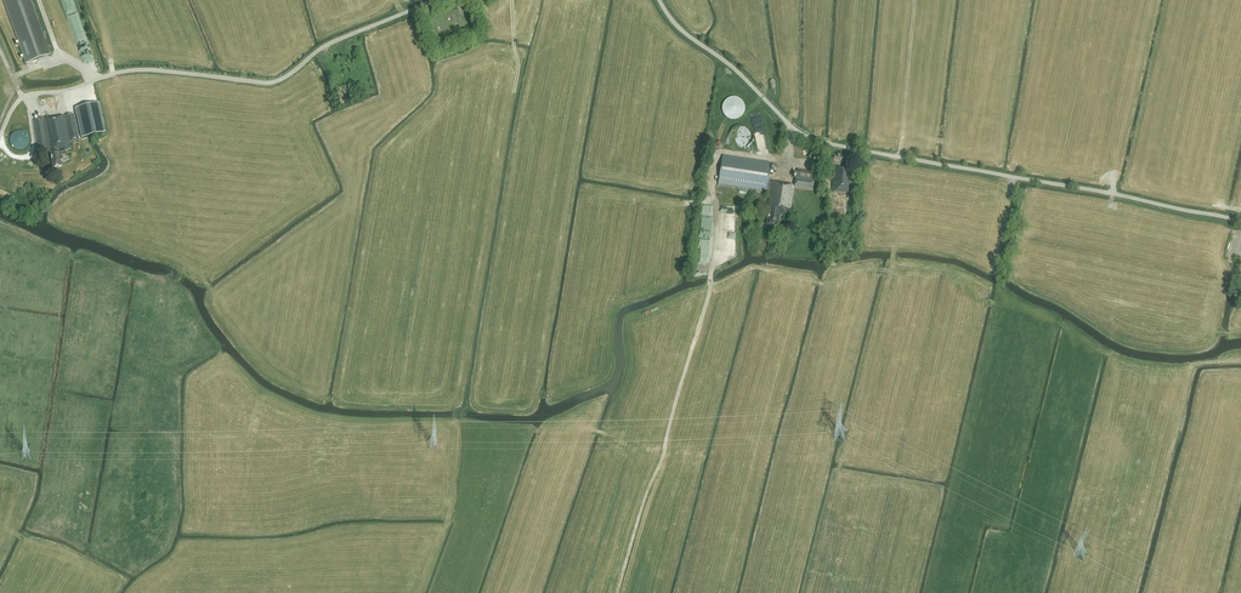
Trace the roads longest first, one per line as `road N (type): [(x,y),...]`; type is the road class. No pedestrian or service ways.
road 1 (unclassified): [(1240,222),(827,143),(791,125),(659,0)]
road 2 (track): [(791,125),(790,159),(721,151),(714,158),(719,225),(711,287),(617,592)]
road 3 (unclassified): [(80,85),(147,69),(277,79),(327,43),(429,0)]

